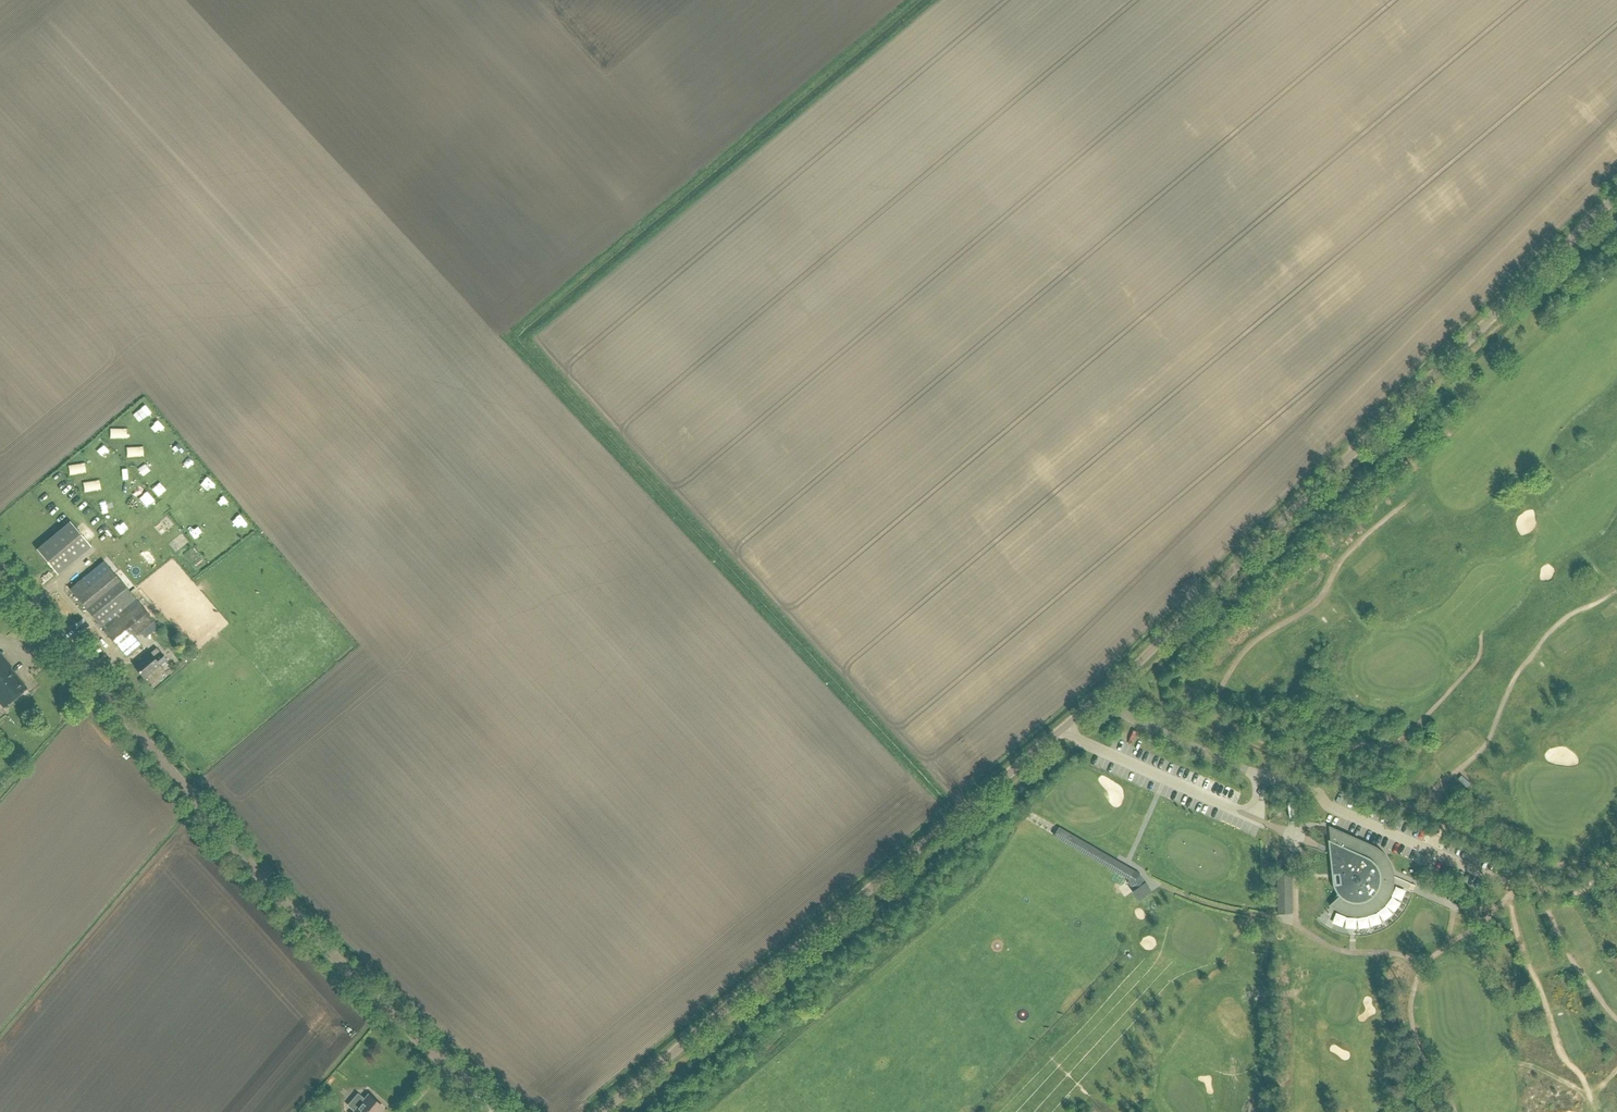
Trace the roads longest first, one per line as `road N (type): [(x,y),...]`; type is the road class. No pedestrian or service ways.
road 1 (tertiary): [(601,1111),(1100,700),(1616,195)]
road 2 (tertiary): [(503,1111),(289,910),(0,564)]

